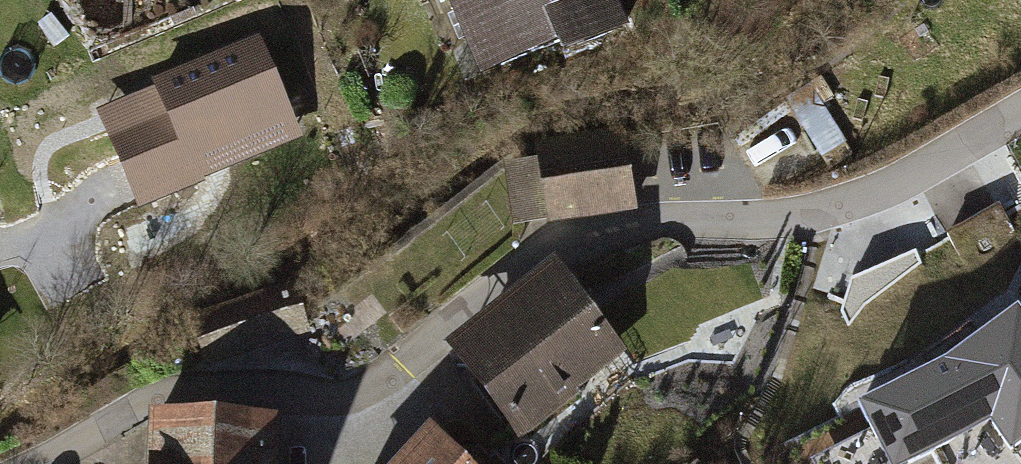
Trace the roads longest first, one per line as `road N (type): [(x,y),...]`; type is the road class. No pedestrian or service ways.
road 1 (residential): [(1020,110),(870,195),(800,215),(658,220),(575,240),(539,256),(358,387),(330,396),(186,391),(142,399),(24,463)]

